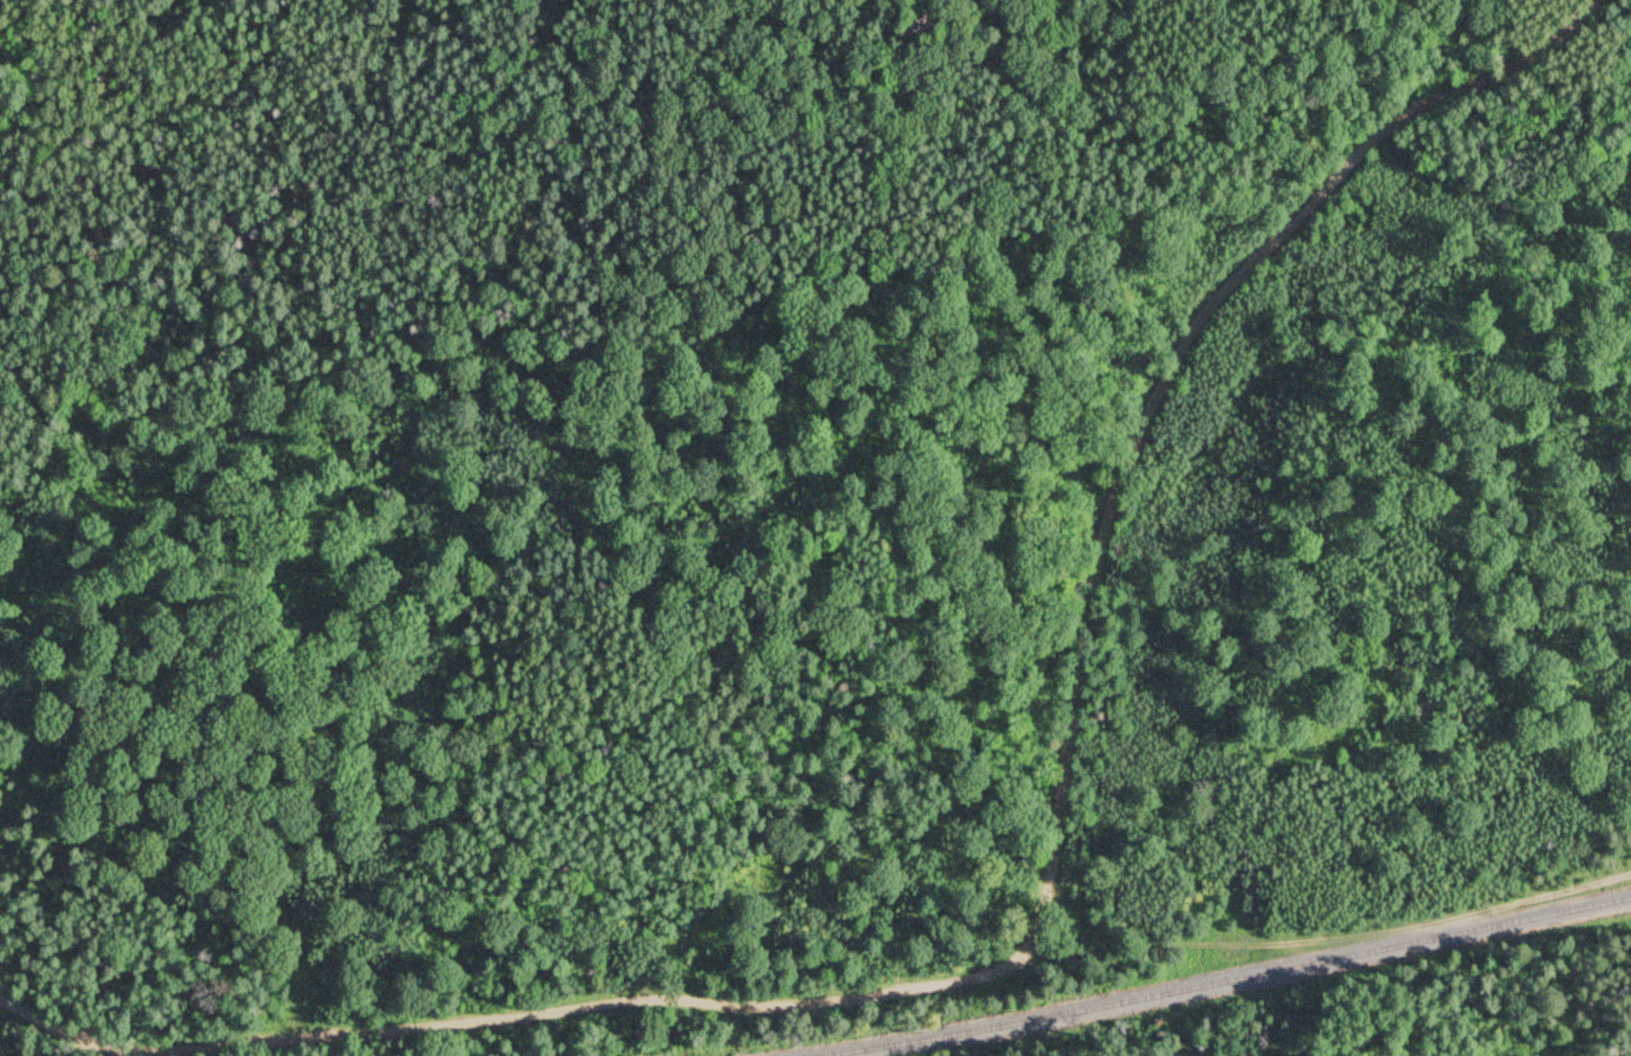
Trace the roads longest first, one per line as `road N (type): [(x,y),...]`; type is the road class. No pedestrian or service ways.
road 1 (residential): [(0,997),(121,1049),(173,1053),(530,1016),(645,995),(775,1008),(1001,975),(1026,960),(1041,932),(1050,882),(1092,575),(1119,479),(1185,337),(1230,278),(1380,130),(1522,65),(1594,0)]
road 2 (track): [(1026,960),(1111,945),(1317,942),(1446,919),(1630,870)]

